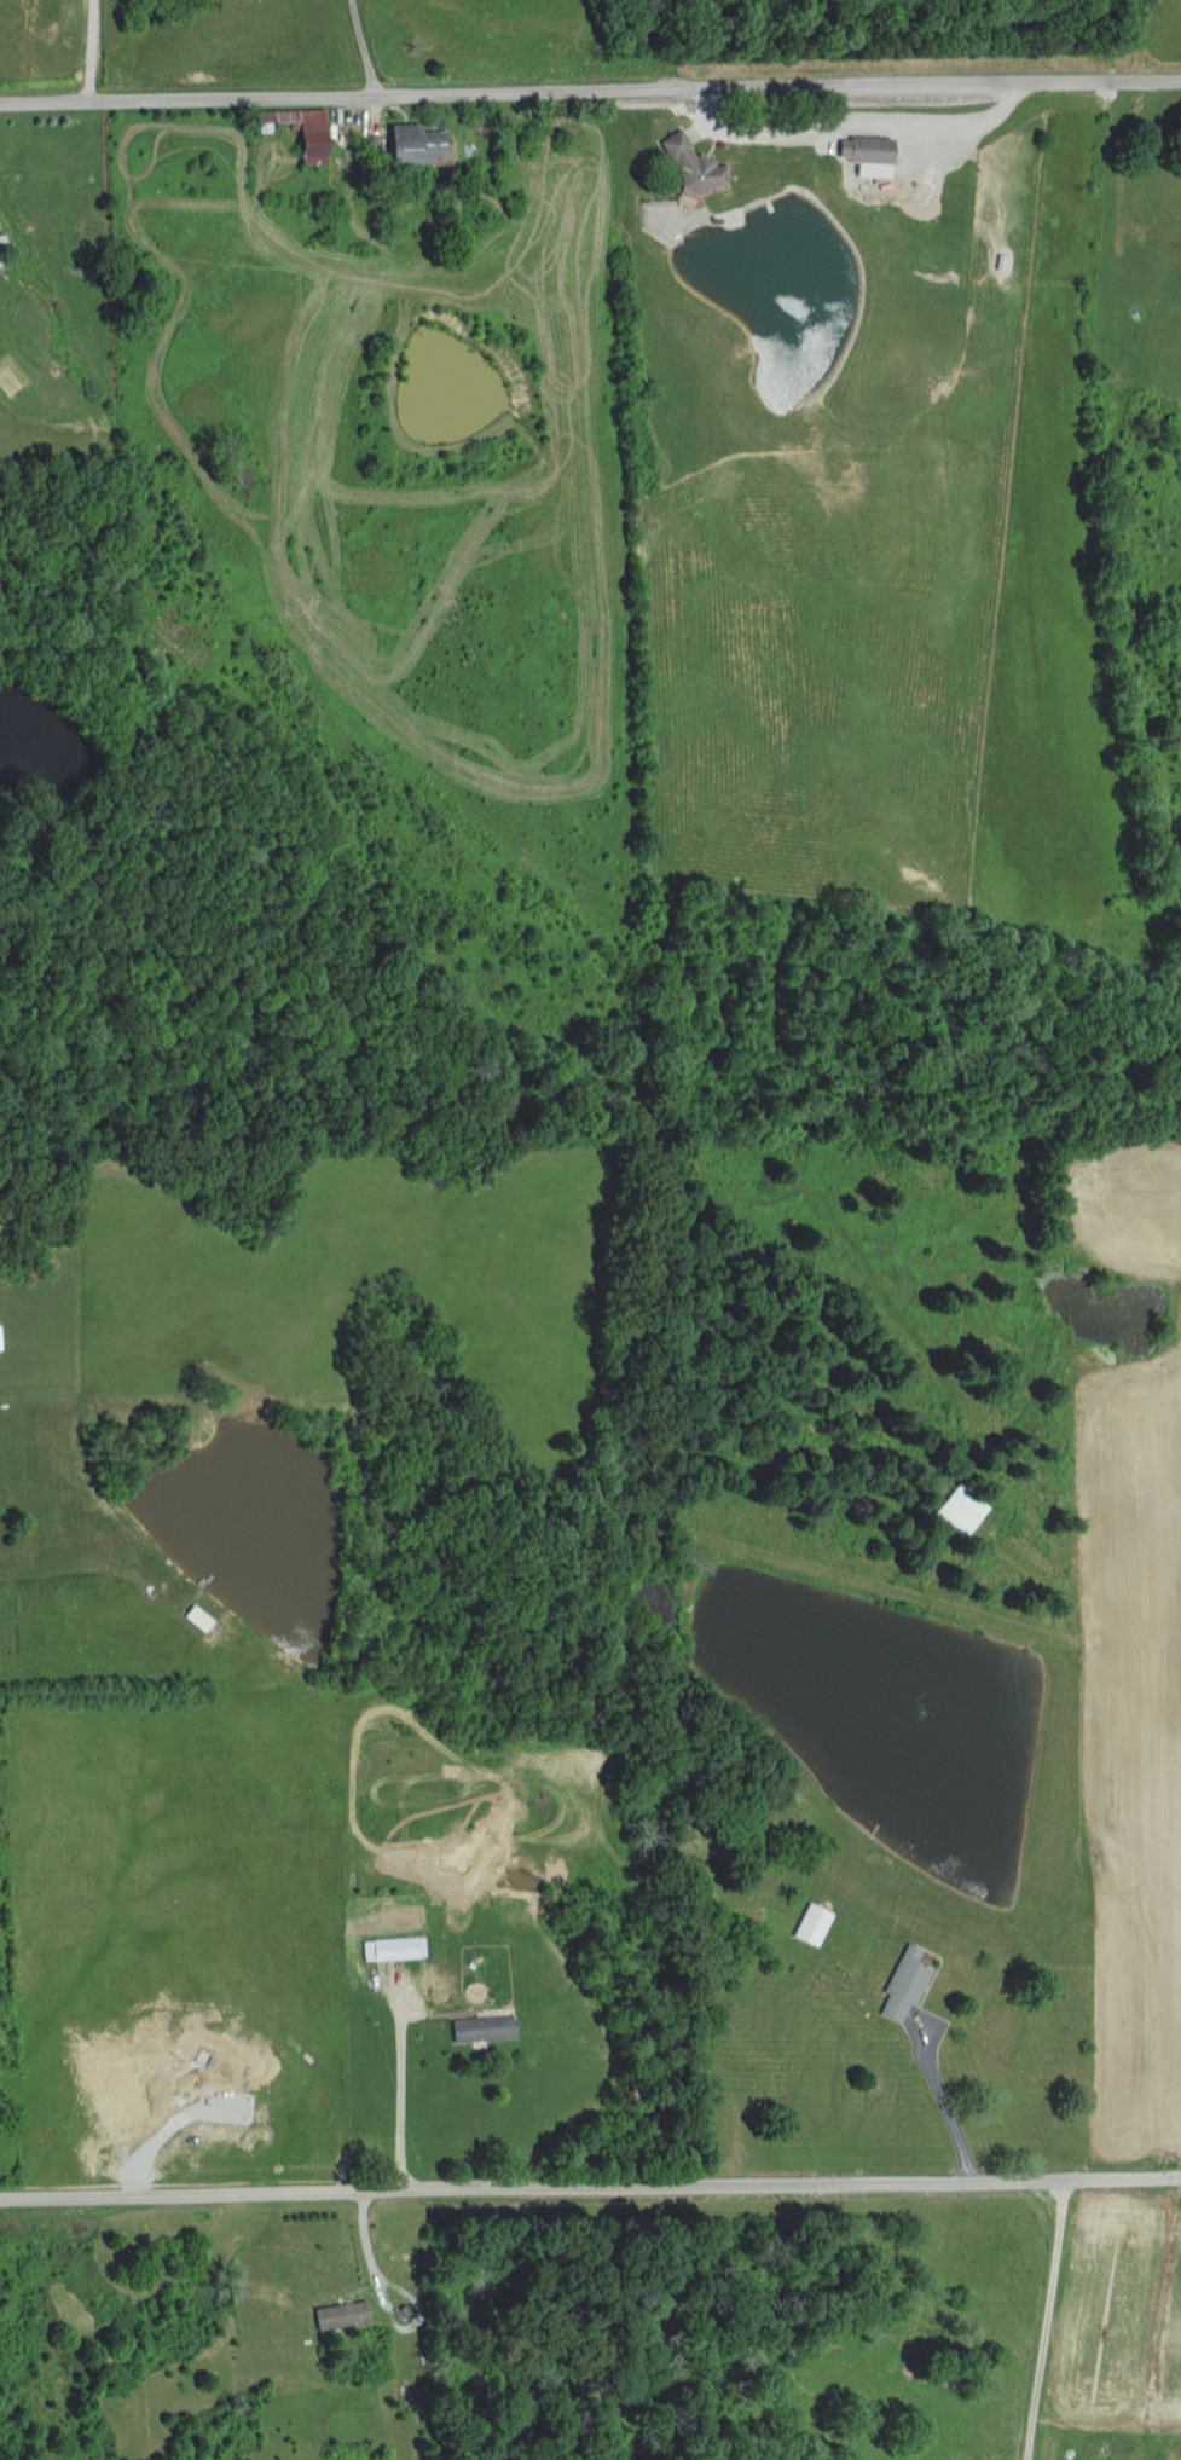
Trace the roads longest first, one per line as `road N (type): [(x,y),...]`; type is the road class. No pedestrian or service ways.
road 1 (residential): [(0,2196),(537,2196),(1180,2180)]
road 2 (residential): [(0,103),(1180,82)]

